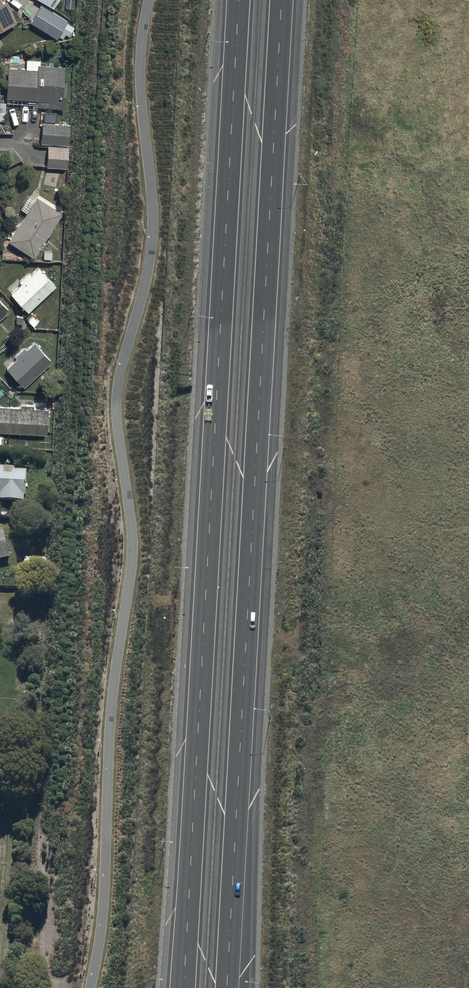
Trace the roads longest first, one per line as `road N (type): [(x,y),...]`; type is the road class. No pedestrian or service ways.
road 1 (motorway): [(282,0),(226,987)]
road 2 (motorway): [(184,987),(238,0)]

